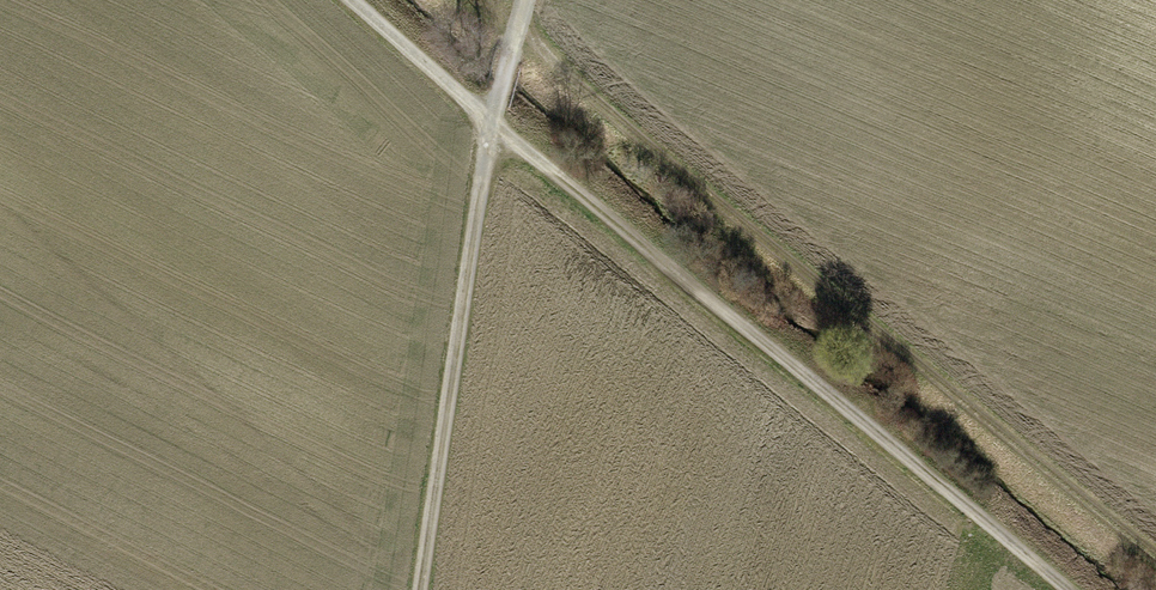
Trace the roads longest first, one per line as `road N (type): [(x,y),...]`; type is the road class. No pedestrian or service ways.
road 1 (track): [(348,0),(1068,589)]
road 2 (track): [(473,0),(1155,556)]
road 3 (track): [(423,589),(495,124),(528,0)]

